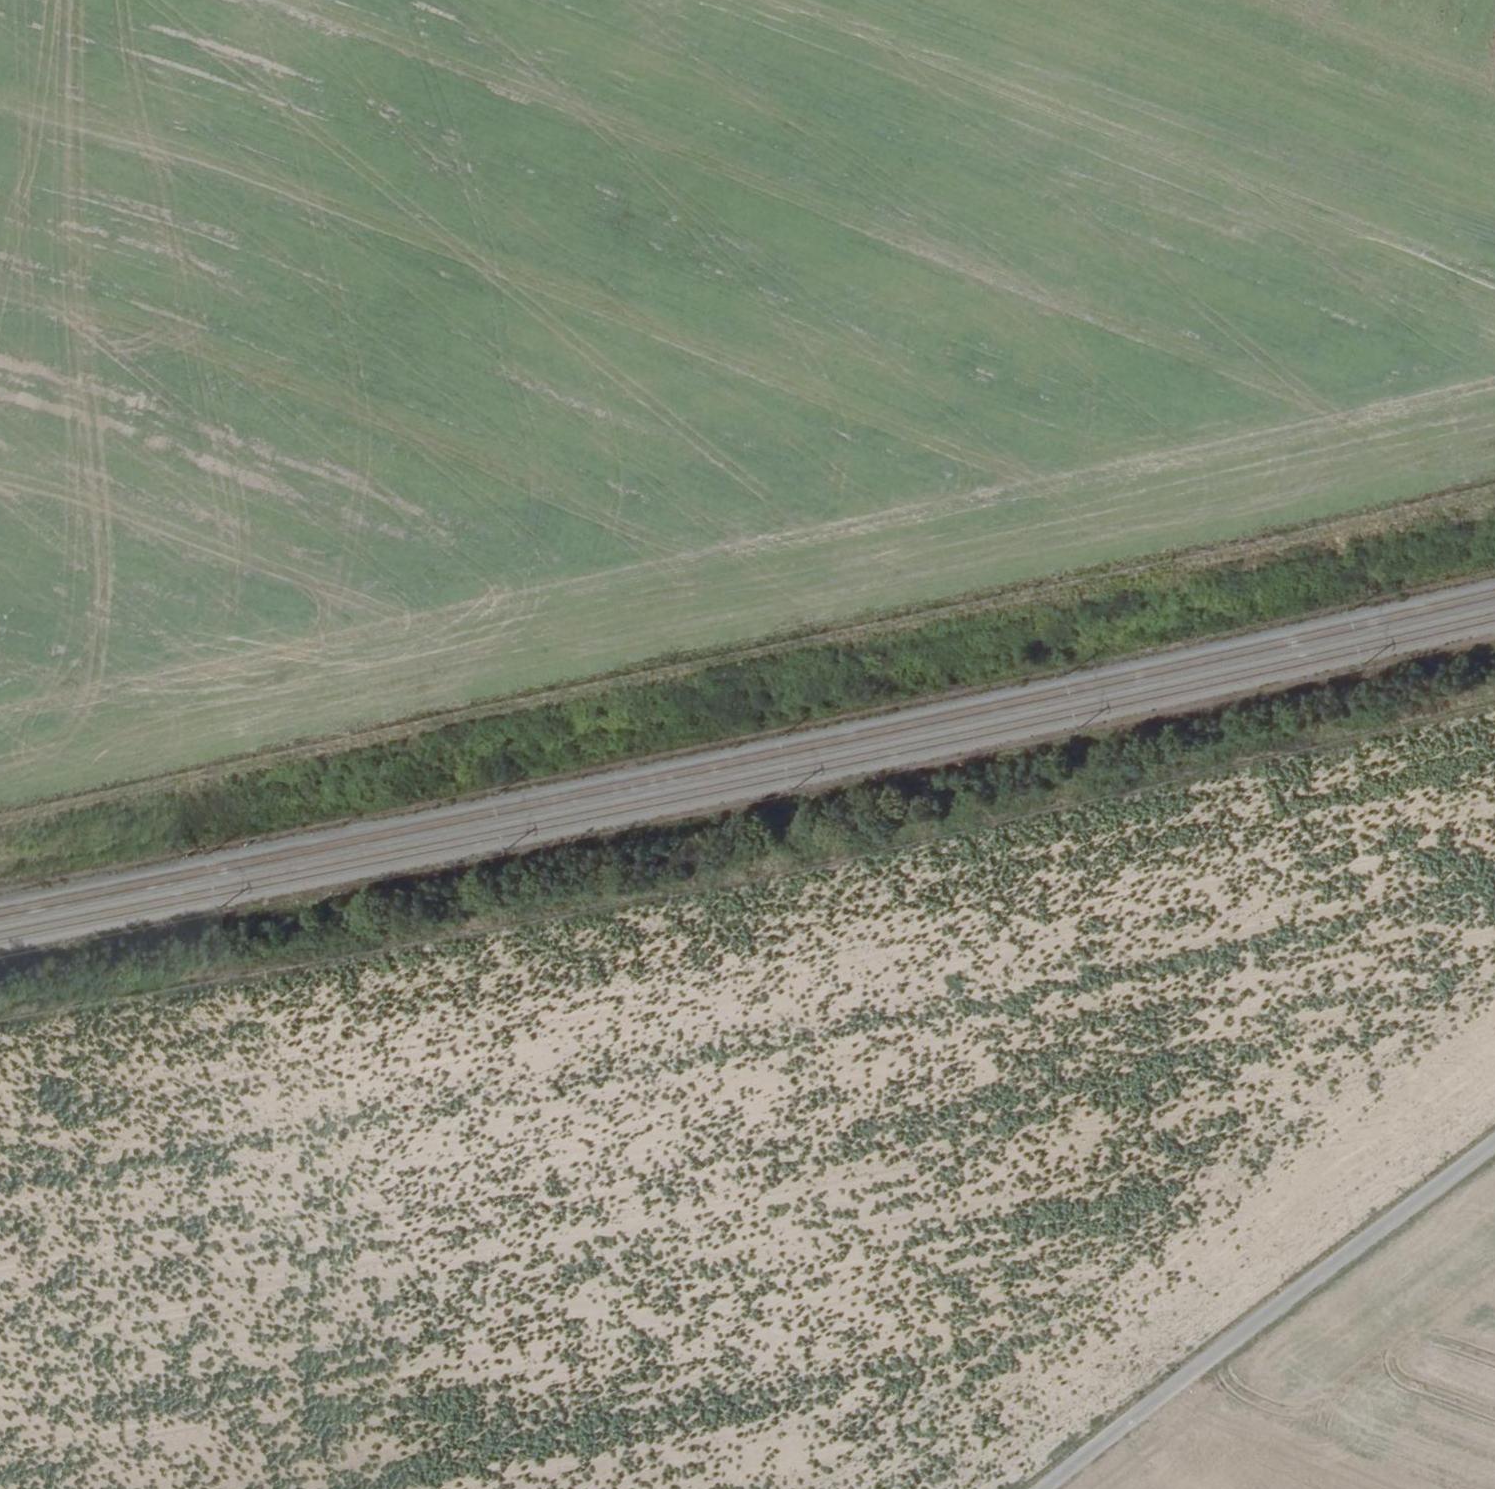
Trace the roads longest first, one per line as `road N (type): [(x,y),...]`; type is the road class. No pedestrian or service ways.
road 1 (track): [(1494,1136),(1039,1488)]

